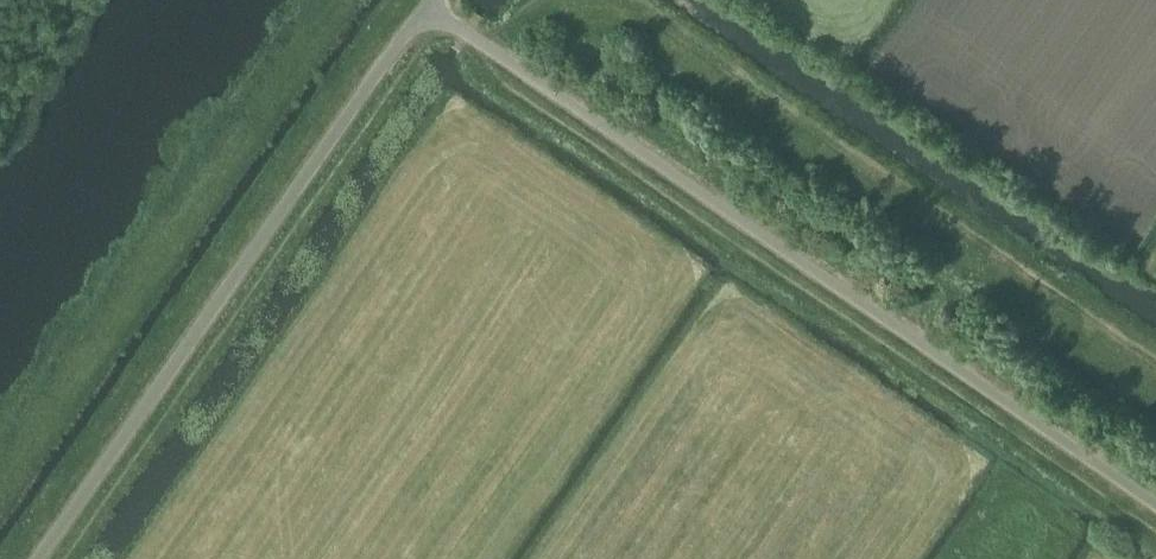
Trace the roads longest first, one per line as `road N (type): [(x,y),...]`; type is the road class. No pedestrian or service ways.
road 1 (track): [(498,55),(552,11),(619,6),(1155,366)]

